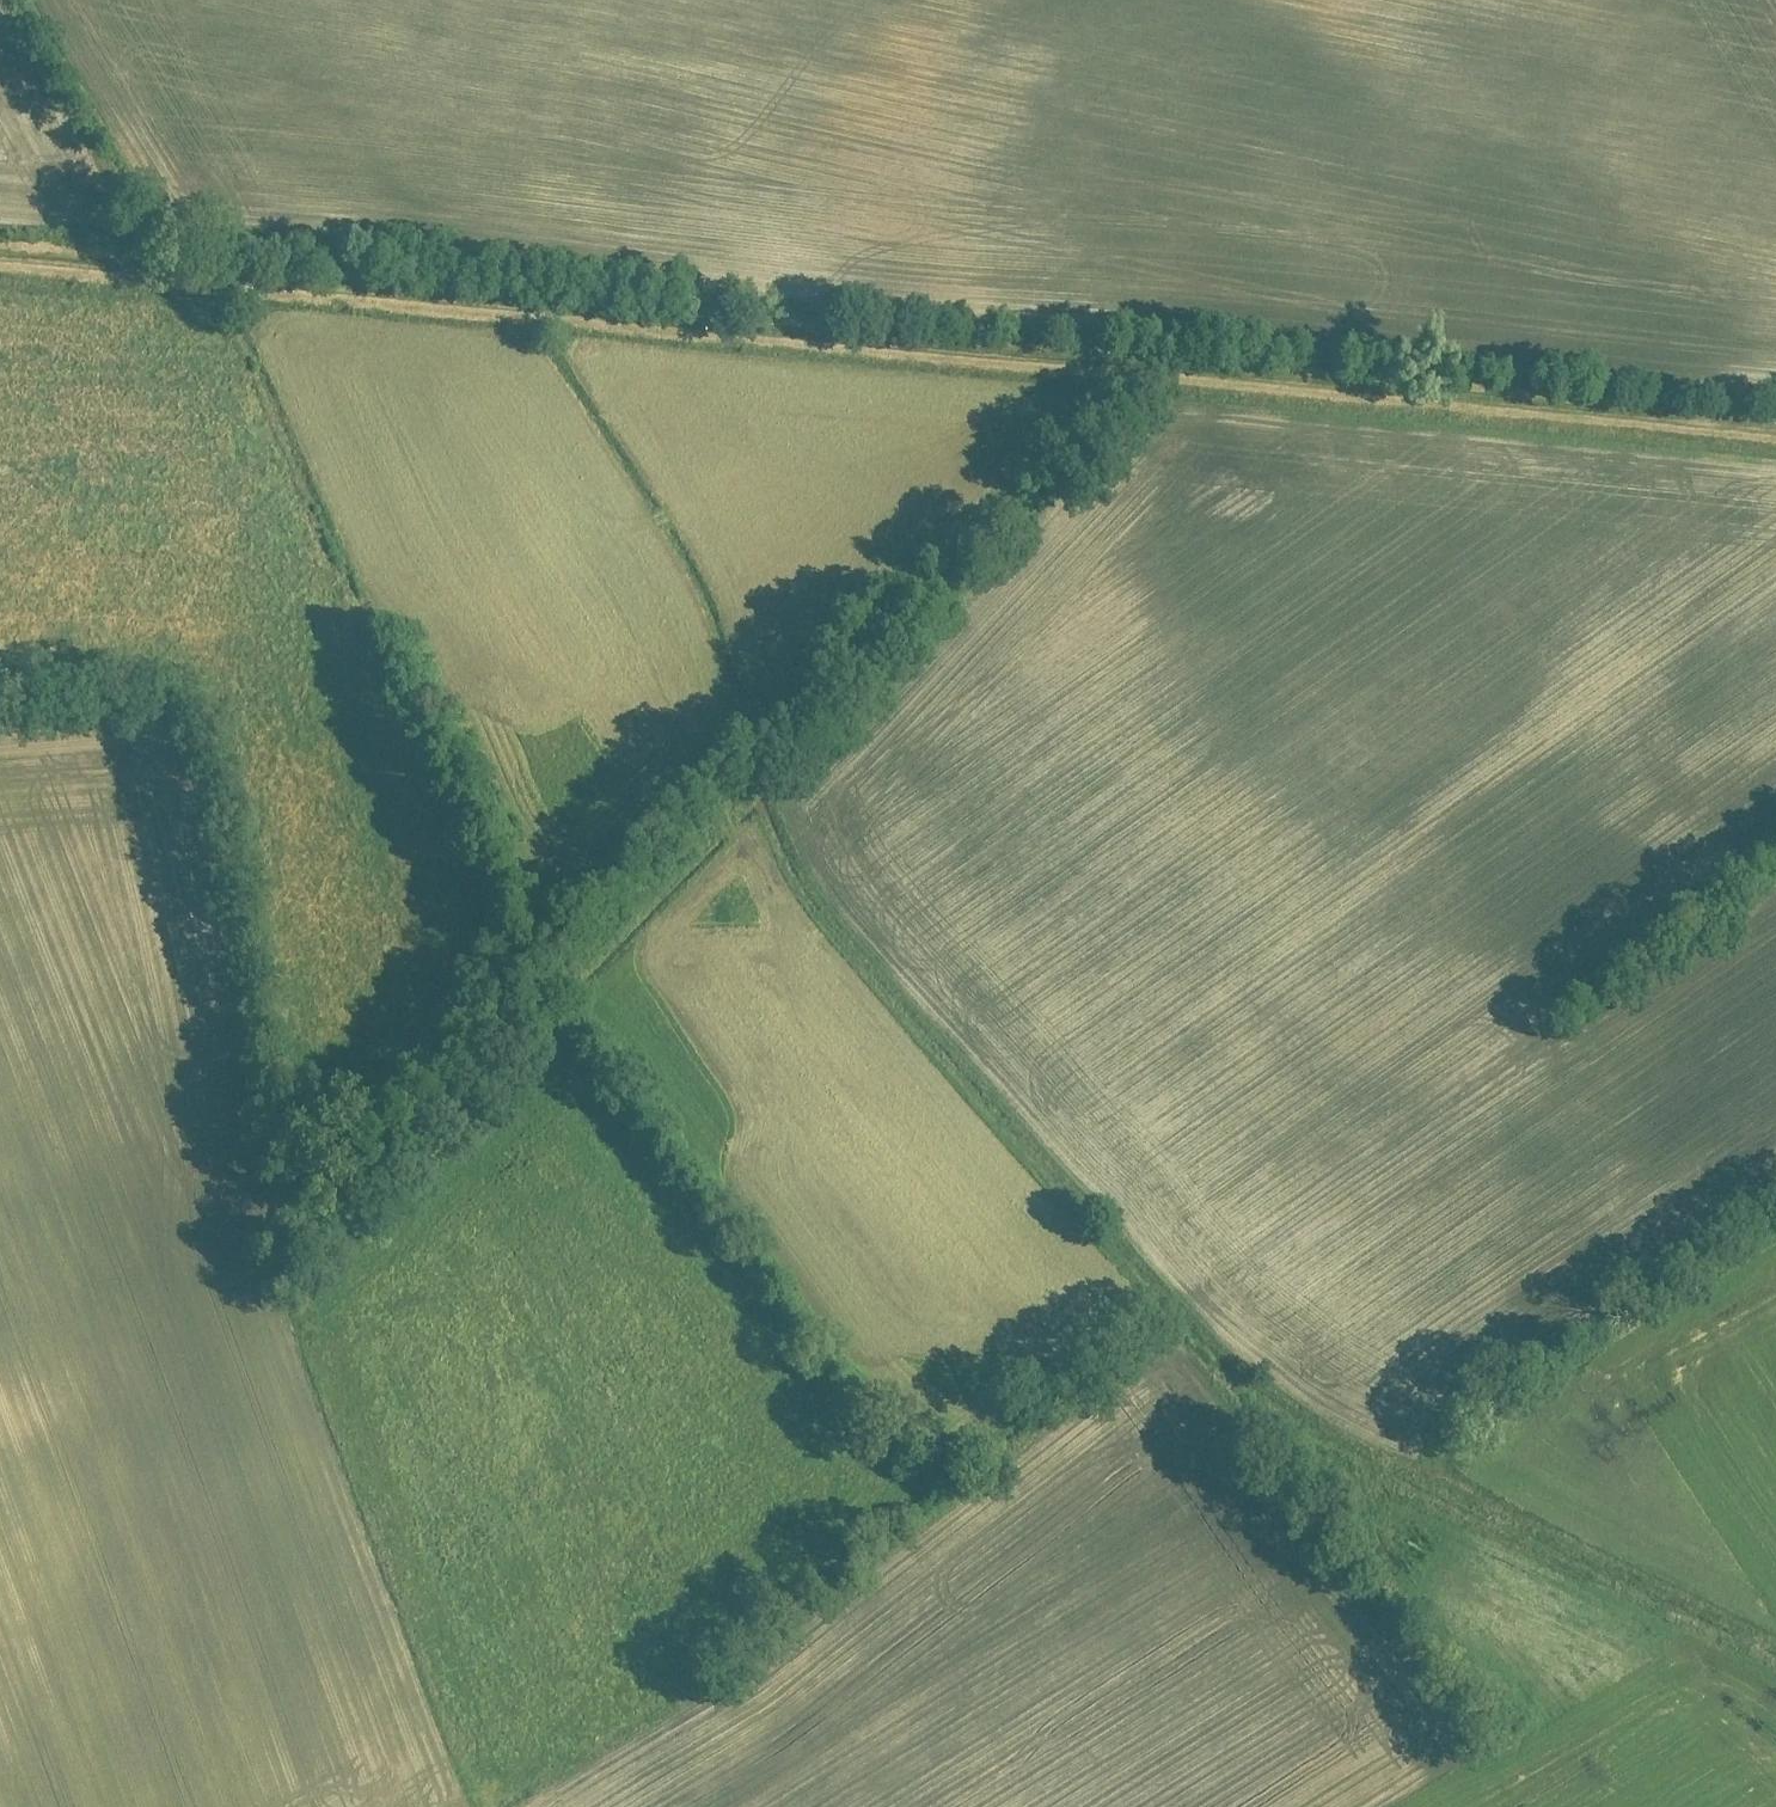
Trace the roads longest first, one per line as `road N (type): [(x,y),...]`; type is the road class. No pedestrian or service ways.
road 1 (track): [(0,260),(1775,426)]

